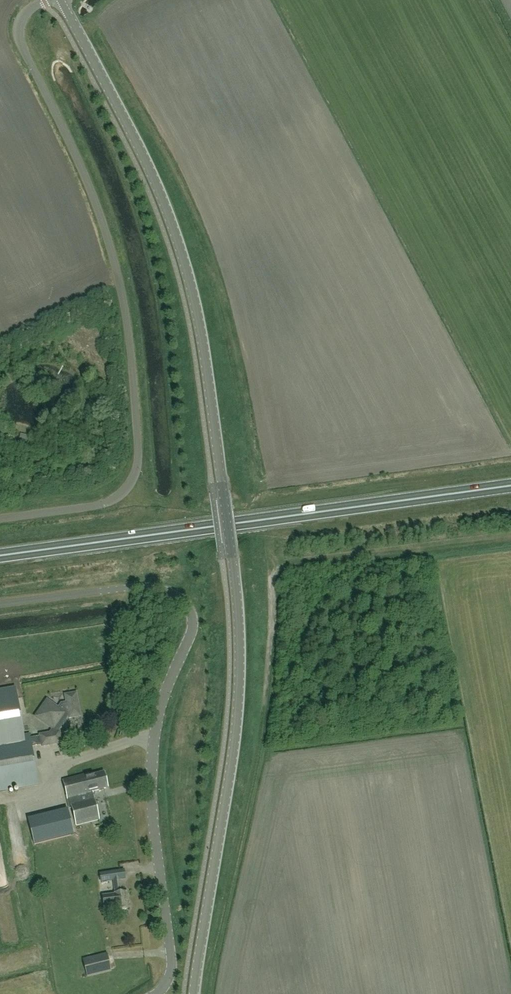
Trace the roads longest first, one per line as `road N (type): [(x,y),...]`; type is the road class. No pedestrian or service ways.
road 1 (tertiary): [(193,993),(236,705),(229,548),(199,331),(179,250),(154,183),(61,0)]
road 2 (unclassified): [(50,0),(20,27),(22,42),(112,247),(139,454),(126,494),(105,505),(0,519)]
road 3 (unclassified): [(159,993),(173,971),(153,816),(154,745),(193,632),(191,610),(175,594),(148,586),(0,604)]
road 4 (trunk): [(0,557),(510,487)]

